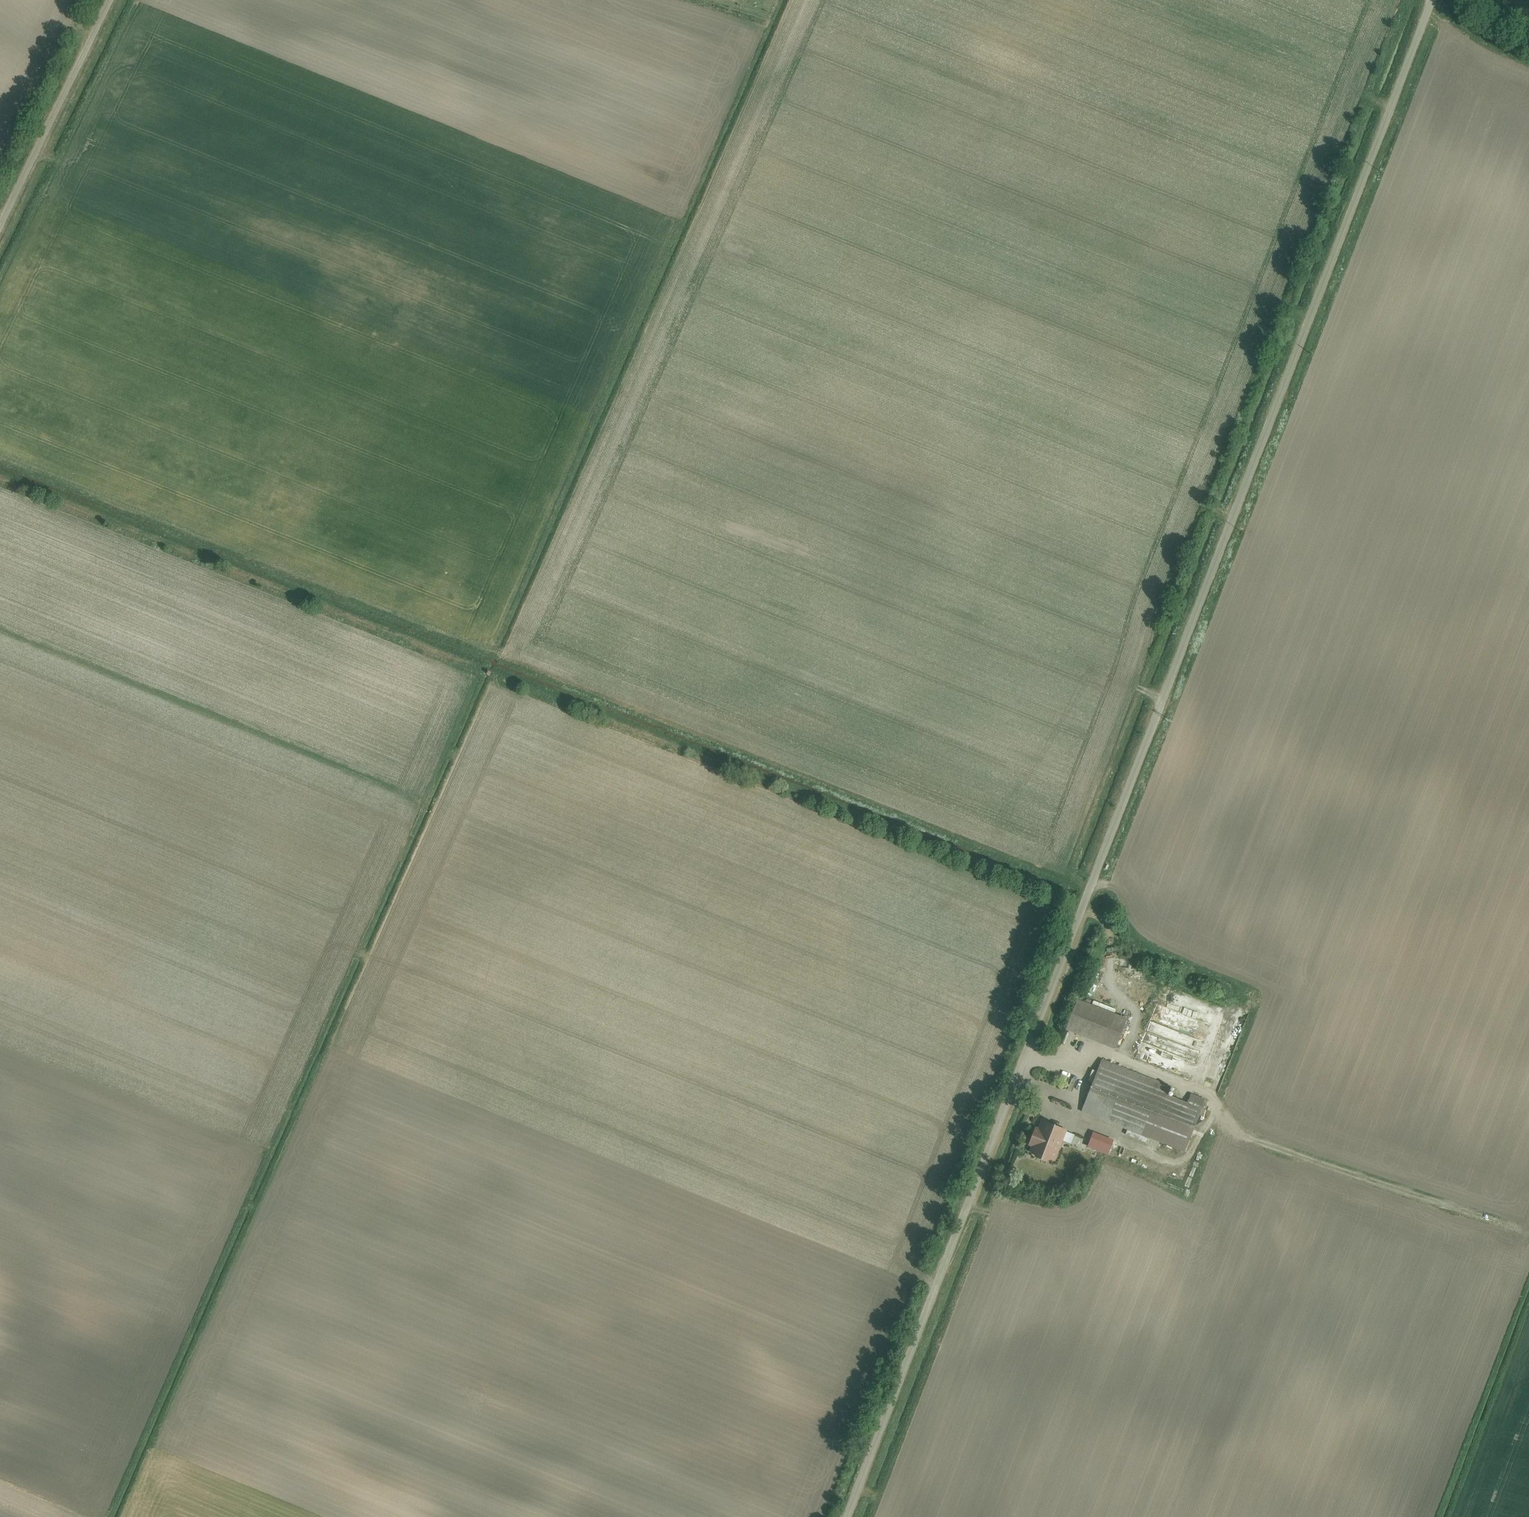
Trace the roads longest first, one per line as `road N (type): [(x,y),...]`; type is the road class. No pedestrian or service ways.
road 1 (unclassified): [(850,1516),(1432,0)]
road 2 (unclassified): [(0,229),(111,0)]

